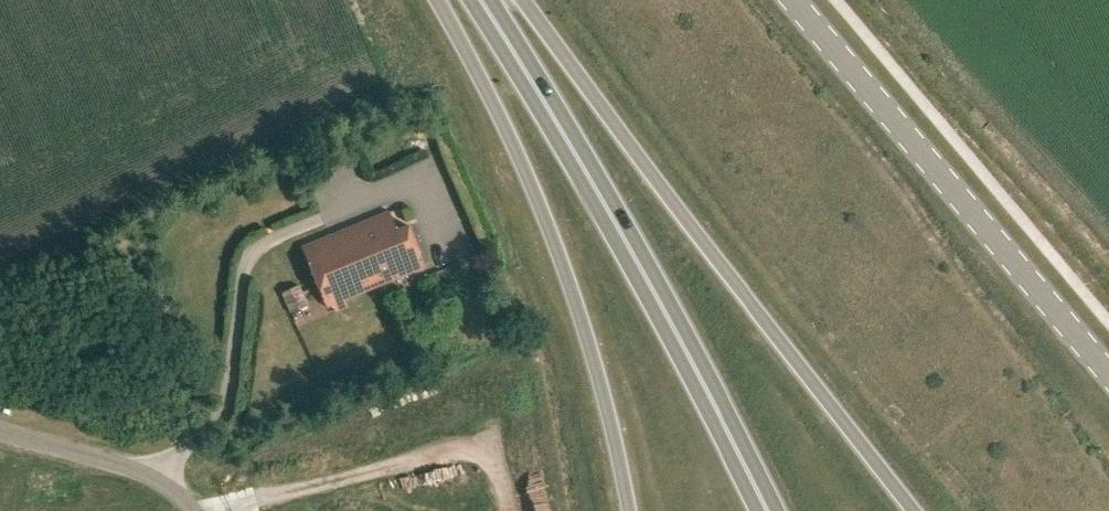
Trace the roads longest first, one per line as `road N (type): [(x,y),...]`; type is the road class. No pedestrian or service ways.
road 1 (trunk): [(916,510),(522,0)]
road 2 (trunk): [(484,0),(568,124),(769,510)]
road 3 (trunk): [(437,0),(565,276),(628,510)]
road 4 (tertiary): [(793,0),(1108,374)]
road 5 (unclassified): [(188,510),(152,478),(0,431)]

